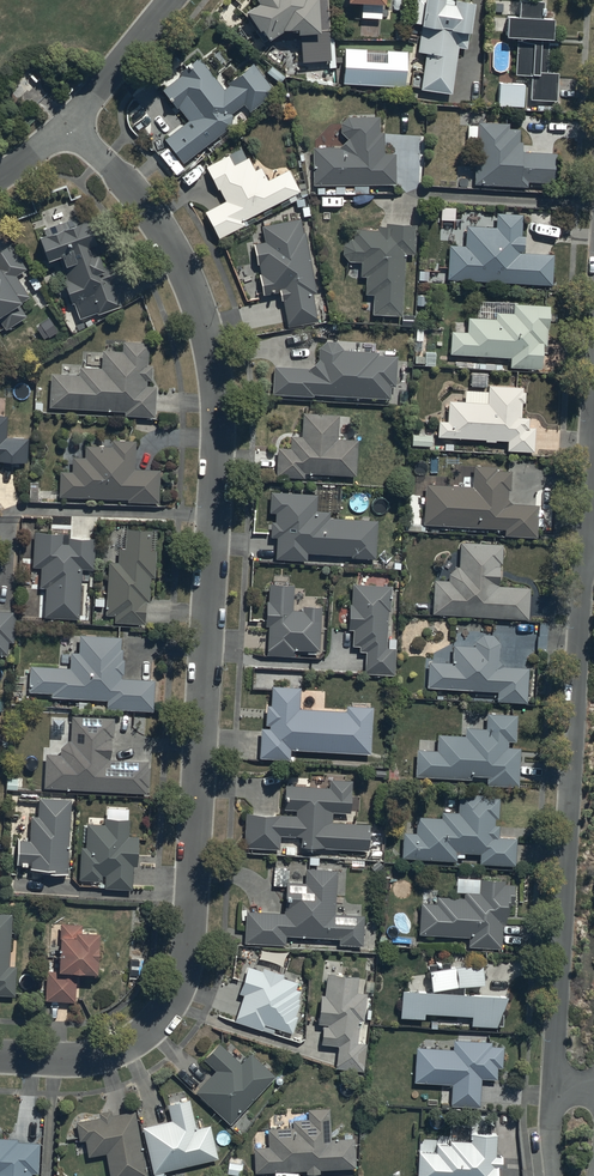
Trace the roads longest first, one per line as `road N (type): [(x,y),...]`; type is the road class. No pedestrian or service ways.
road 1 (residential): [(68,126),(160,227),(210,356),(218,438),(191,933),(172,1002),(132,1043),(81,1058),(0,1056)]
road 2 (residential): [(552,1090),(584,551)]
road 3 (residential): [(584,551),(593,376)]
road 4 (residential): [(68,126),(171,0)]

